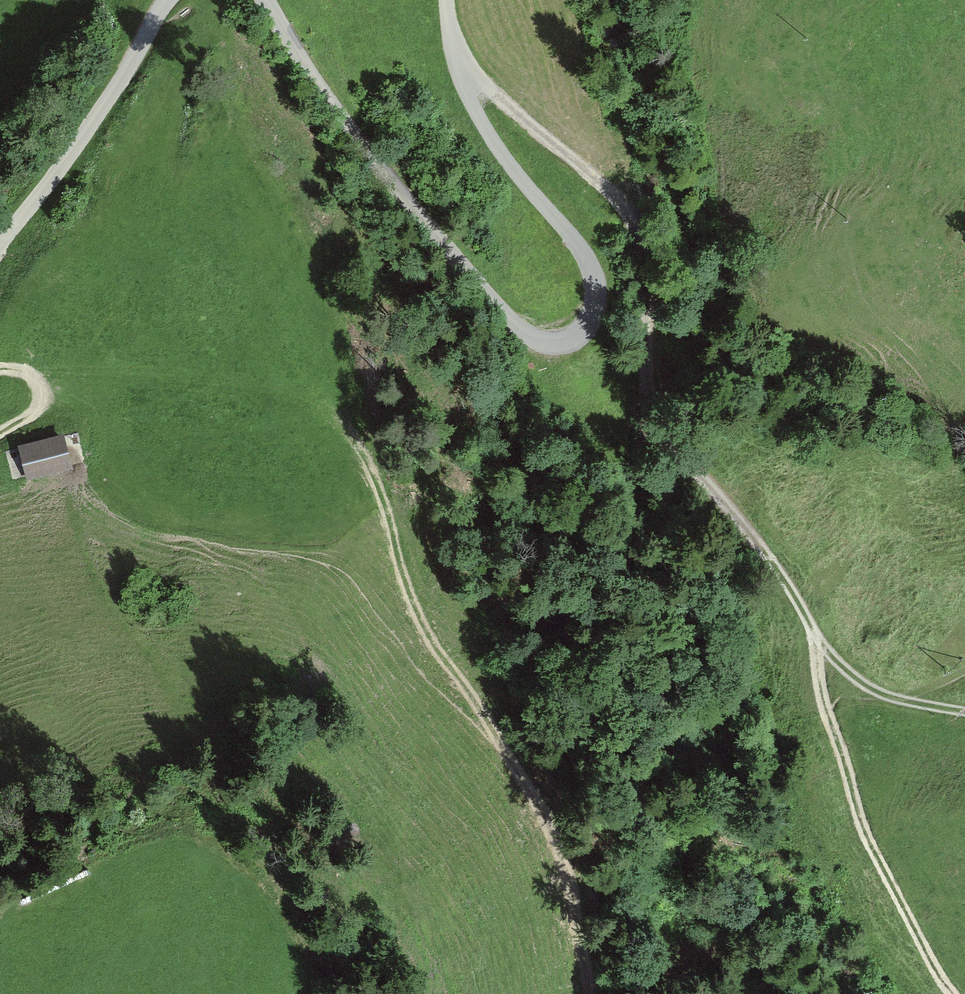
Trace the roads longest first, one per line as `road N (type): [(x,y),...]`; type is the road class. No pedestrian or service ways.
road 1 (track): [(591,993),(558,841),(425,623),(380,488),(349,426),(291,391),(234,376),(37,383)]
road 2 (track): [(964,711),(875,690),(815,644),(662,426),(649,370),(646,250),(631,212),(587,165),(456,66)]
road 3 (track): [(447,0),(456,66),(485,130),(592,274),(595,310),(557,345),(514,324),(355,136),(266,0)]
road 4 (track): [(0,910),(180,844),(232,880),(263,915),(289,993)]
road 5 (track): [(953,993),(865,831),(815,644)]
road 6 (track): [(167,0),(109,95),(0,244)]

